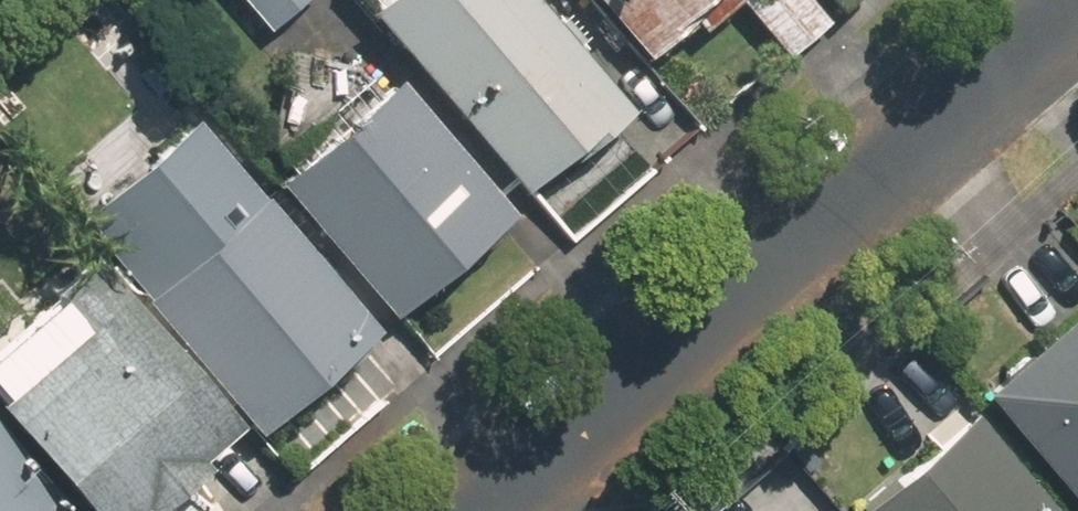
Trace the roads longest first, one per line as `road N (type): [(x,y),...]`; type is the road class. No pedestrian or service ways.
road 1 (residential): [(1077,0),(482,510)]

